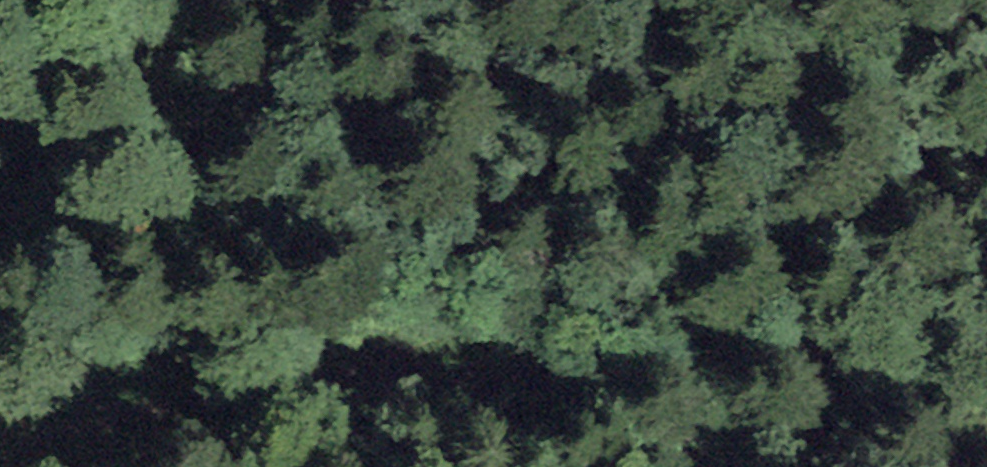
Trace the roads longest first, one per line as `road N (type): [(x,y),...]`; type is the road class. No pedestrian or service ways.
road 1 (track): [(180,466),(380,413),(516,451),(756,374),(822,381),(910,433),(935,466)]
road 2 (track): [(323,424),(512,360),(986,94)]

